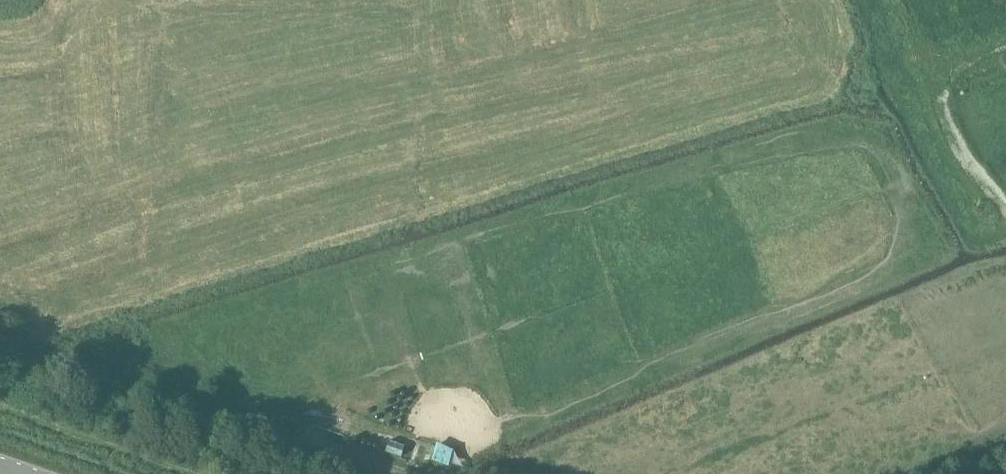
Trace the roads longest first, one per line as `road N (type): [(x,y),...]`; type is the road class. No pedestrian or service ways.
road 1 (track): [(0,329),(417,473)]
road 2 (track): [(1005,52),(954,82),(949,109),(955,134),(1005,205)]

